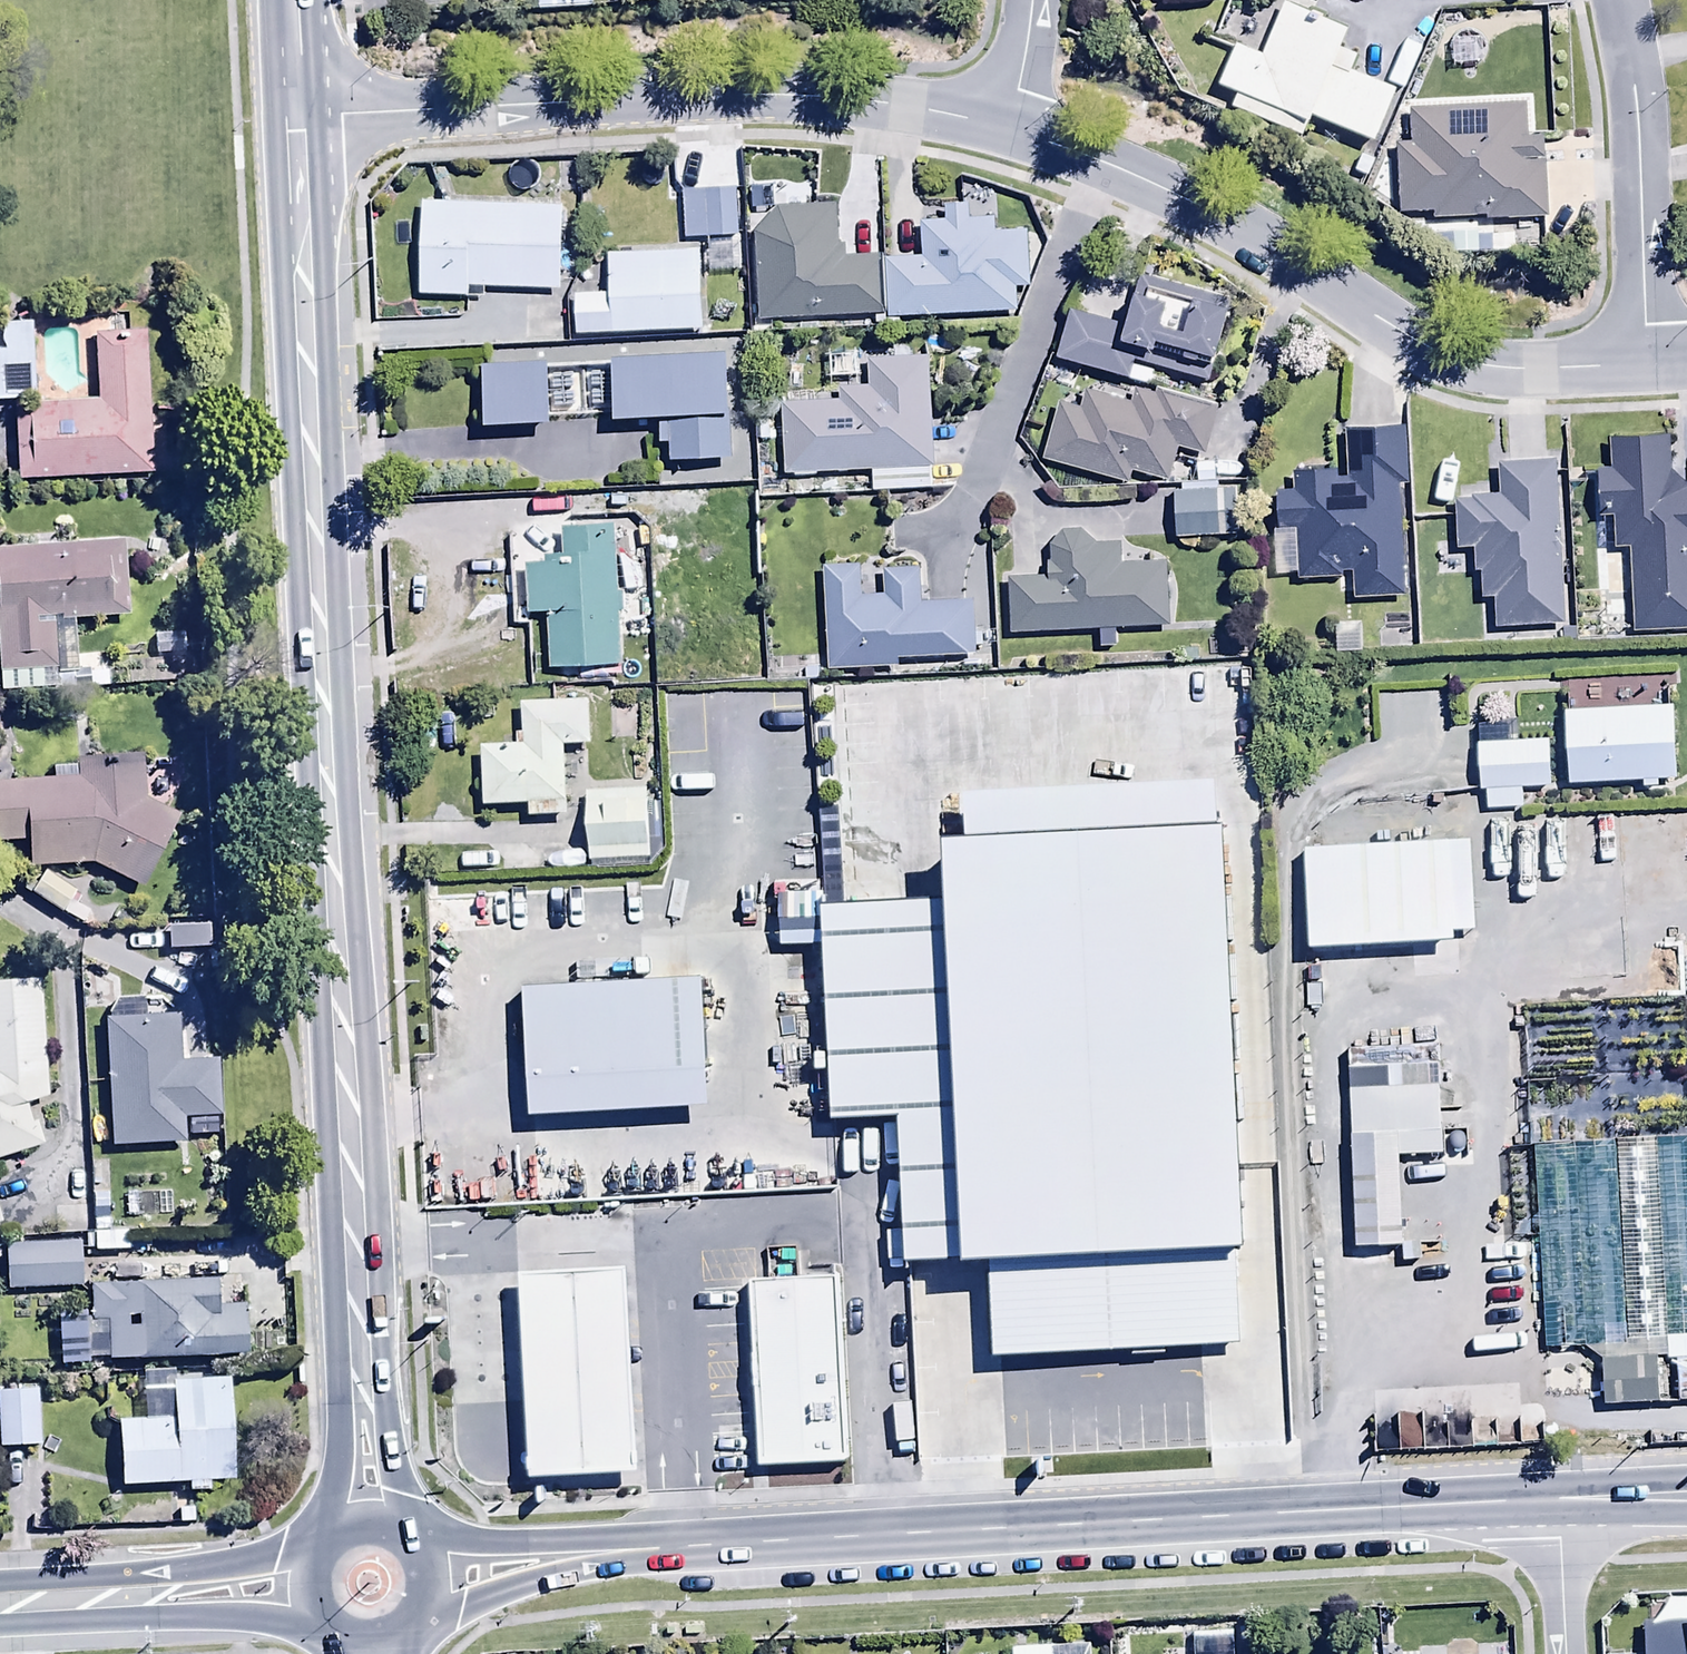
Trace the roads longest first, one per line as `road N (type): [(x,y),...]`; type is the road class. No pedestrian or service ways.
road 1 (secondary): [(357,1339),(300,115)]
road 2 (secondary): [(625,1556),(1556,1503)]
road 3 (residential): [(1001,120),(1226,217),(1414,341),(1477,362),(1650,363)]
road 4 (residential): [(300,115),(814,88),(1001,120)]
road 5 (residential): [(1650,363),(1638,80),(1622,0)]
road 6 (secondary): [(330,1632),(109,1604)]
road 7 (secondary): [(625,1556),(413,1621)]
road 8 (secondary): [(405,1543),(625,1556)]
road 9 (secondary): [(109,1604),(280,1552),(319,1553)]
road 10 (secondary): [(357,1339),(404,1493),(404,1541)]
road 11 (secondary): [(330,1541),(357,1339)]
road 12 (residential): [(1556,1503),(1563,1653)]
road 13 (secondary): [(1556,1503),(1686,1498)]
road 14 (residential): [(1001,120),(1027,0)]

